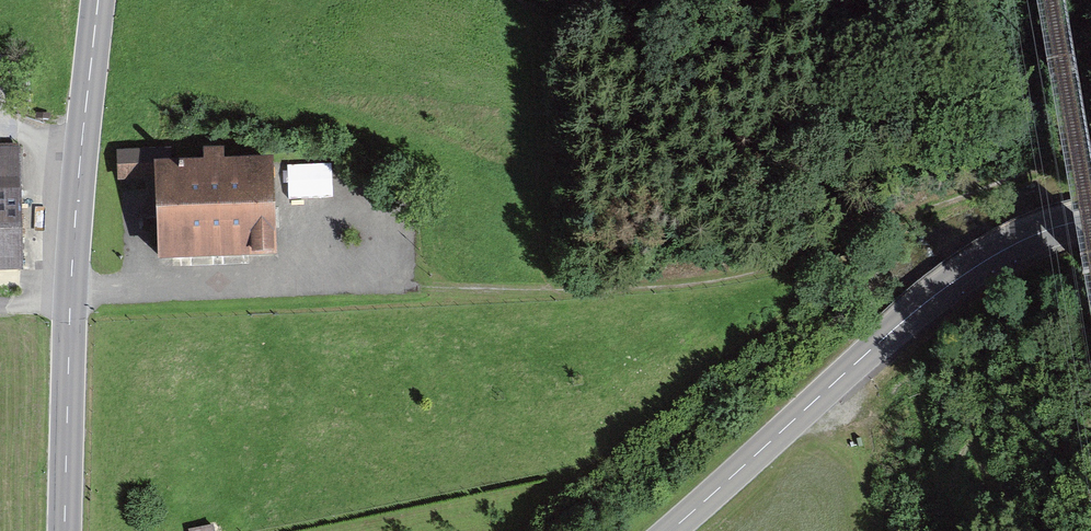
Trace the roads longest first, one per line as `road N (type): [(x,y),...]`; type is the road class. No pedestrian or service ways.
road 1 (secondary): [(99,0),(75,208),(65,530)]
road 2 (tertiary): [(666,530),(962,275),(1018,242),(1090,219)]
road 3 (track): [(816,252),(743,277),(664,288),(419,286),(391,278)]

